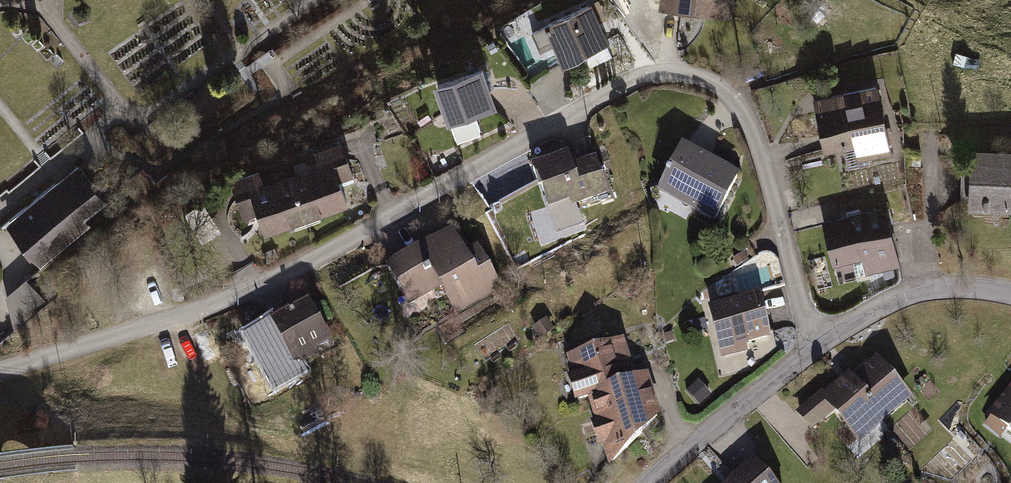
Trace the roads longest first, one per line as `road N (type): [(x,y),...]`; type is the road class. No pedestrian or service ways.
road 1 (residential): [(822,341),(804,315),(750,131),(721,88),(683,75),(638,79),(297,266),(193,313),(0,373)]
road 2 (residential): [(650,482),(822,341)]
road 3 (residential): [(822,341),(879,304),(944,285),(1010,293)]

